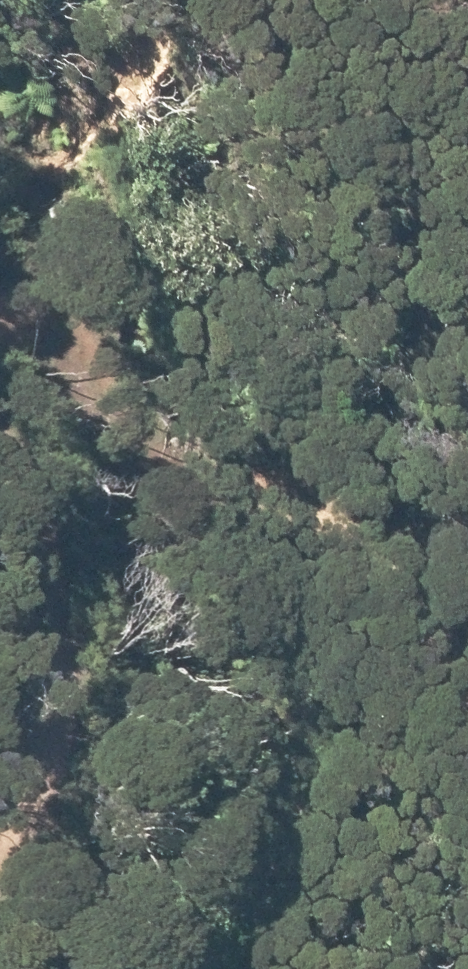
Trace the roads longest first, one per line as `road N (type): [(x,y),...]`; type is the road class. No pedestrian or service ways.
road 1 (track): [(467,662),(456,621),(231,430),(9,284),(0,300)]
road 2 (track): [(0,444),(61,594),(0,826)]

